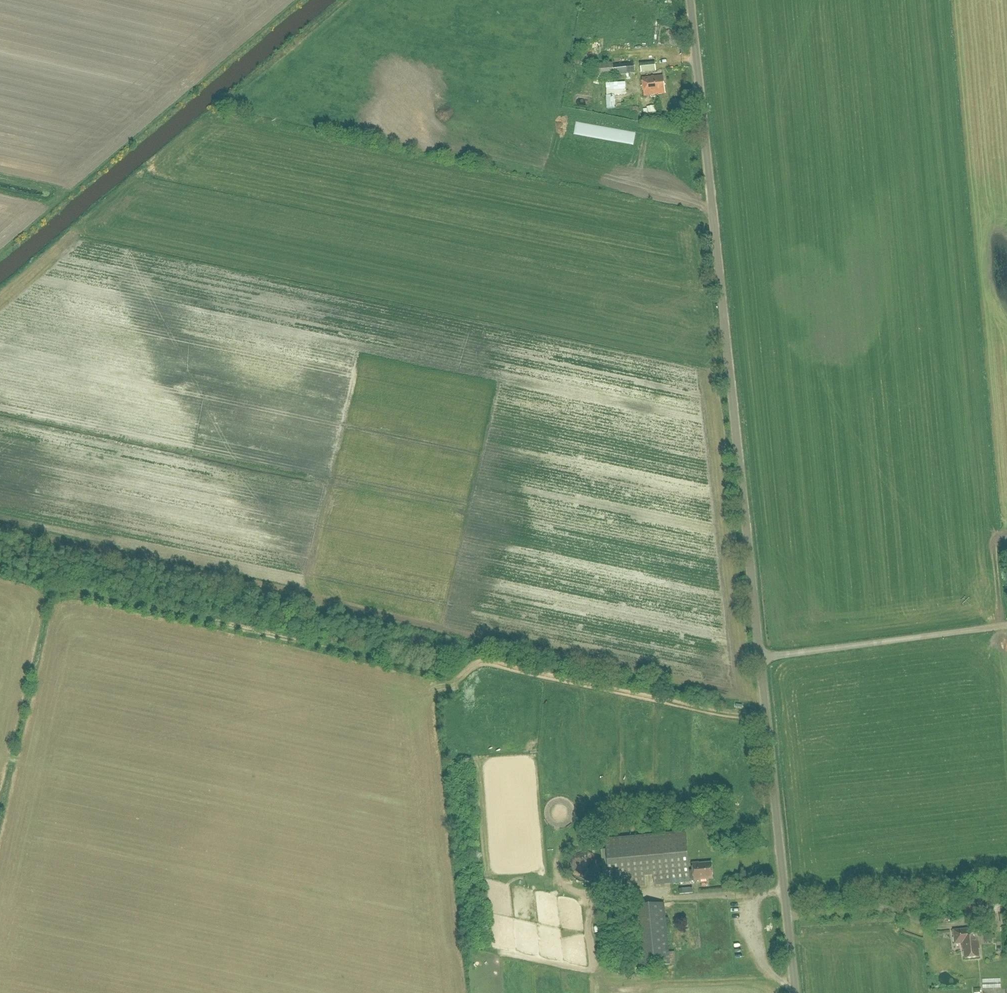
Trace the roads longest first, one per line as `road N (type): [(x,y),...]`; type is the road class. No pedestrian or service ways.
road 1 (unclassified): [(795,992),(693,0)]
road 2 (track): [(767,717),(495,662),(464,674)]

